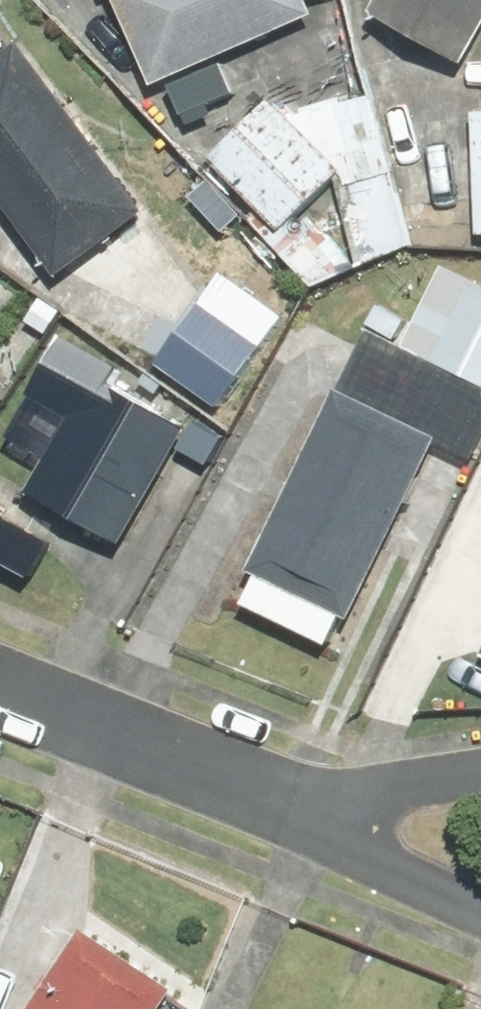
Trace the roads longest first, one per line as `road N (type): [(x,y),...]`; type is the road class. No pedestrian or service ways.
road 1 (residential): [(309,807),(0,683)]
road 2 (residential): [(309,807),(480,757)]
road 3 (residential): [(423,880),(309,807)]

